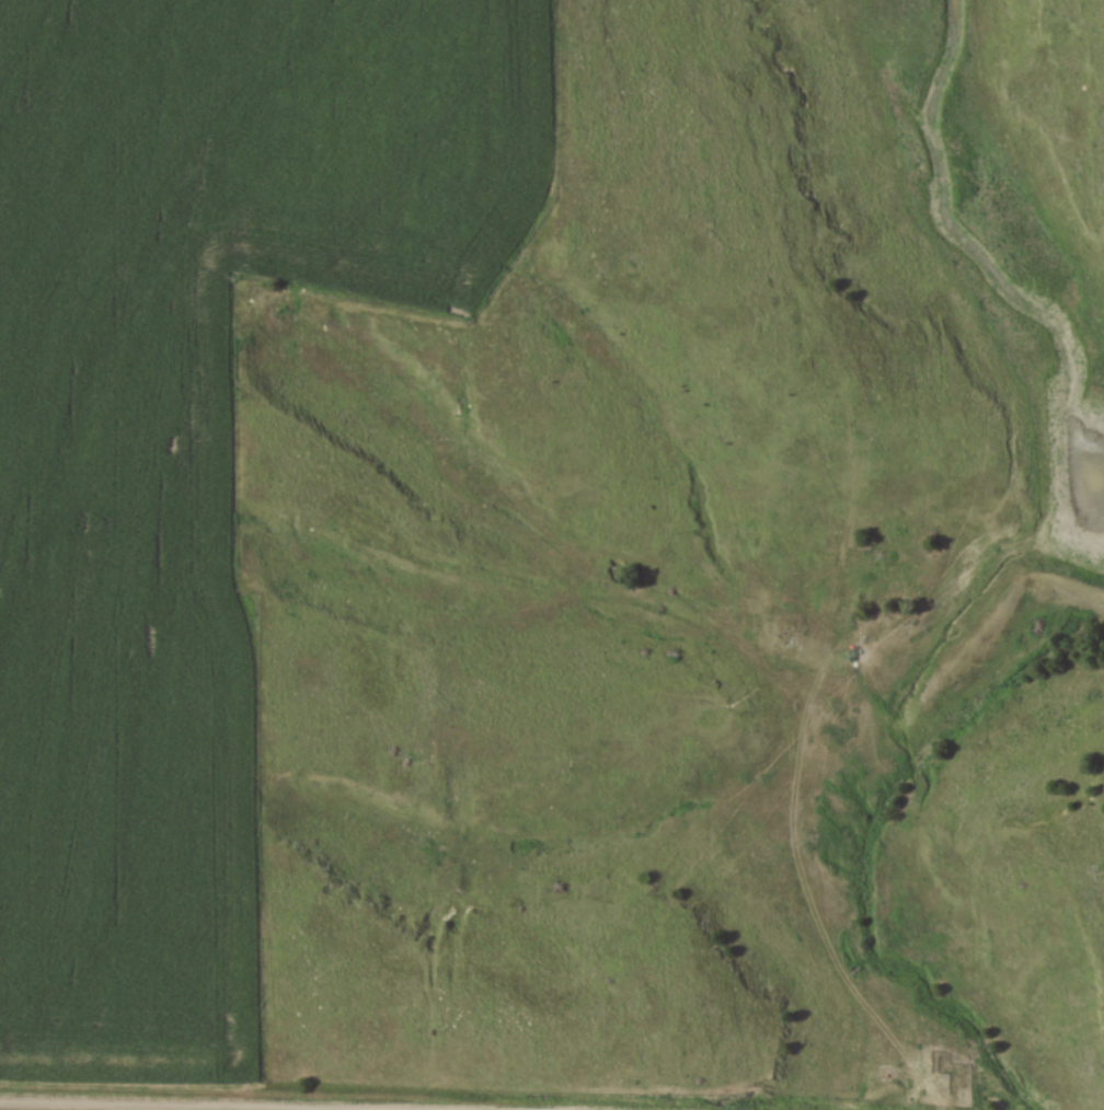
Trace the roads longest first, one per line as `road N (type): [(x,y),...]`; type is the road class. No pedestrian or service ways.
road 1 (residential): [(0,1101),(336,1109)]

